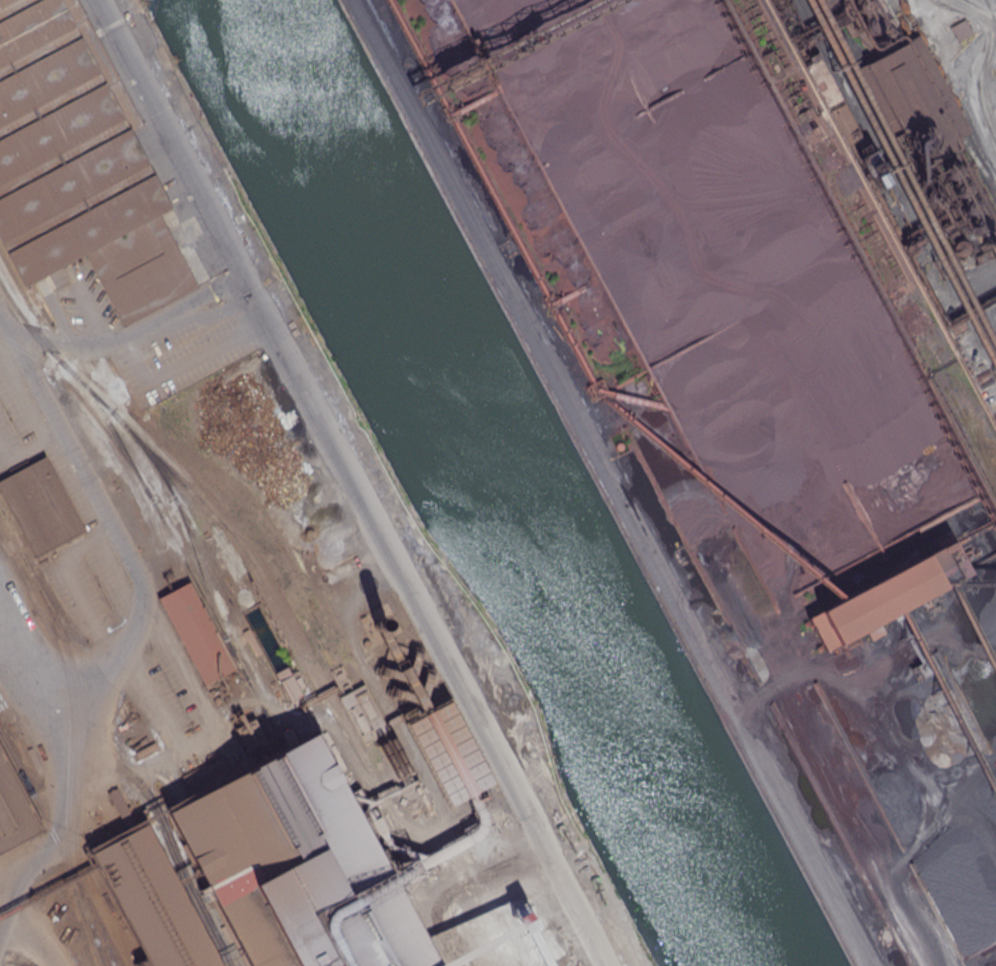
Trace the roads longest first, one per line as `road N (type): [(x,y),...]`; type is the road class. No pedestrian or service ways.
road 1 (track): [(948,846),(822,671),(796,673),(734,708)]

